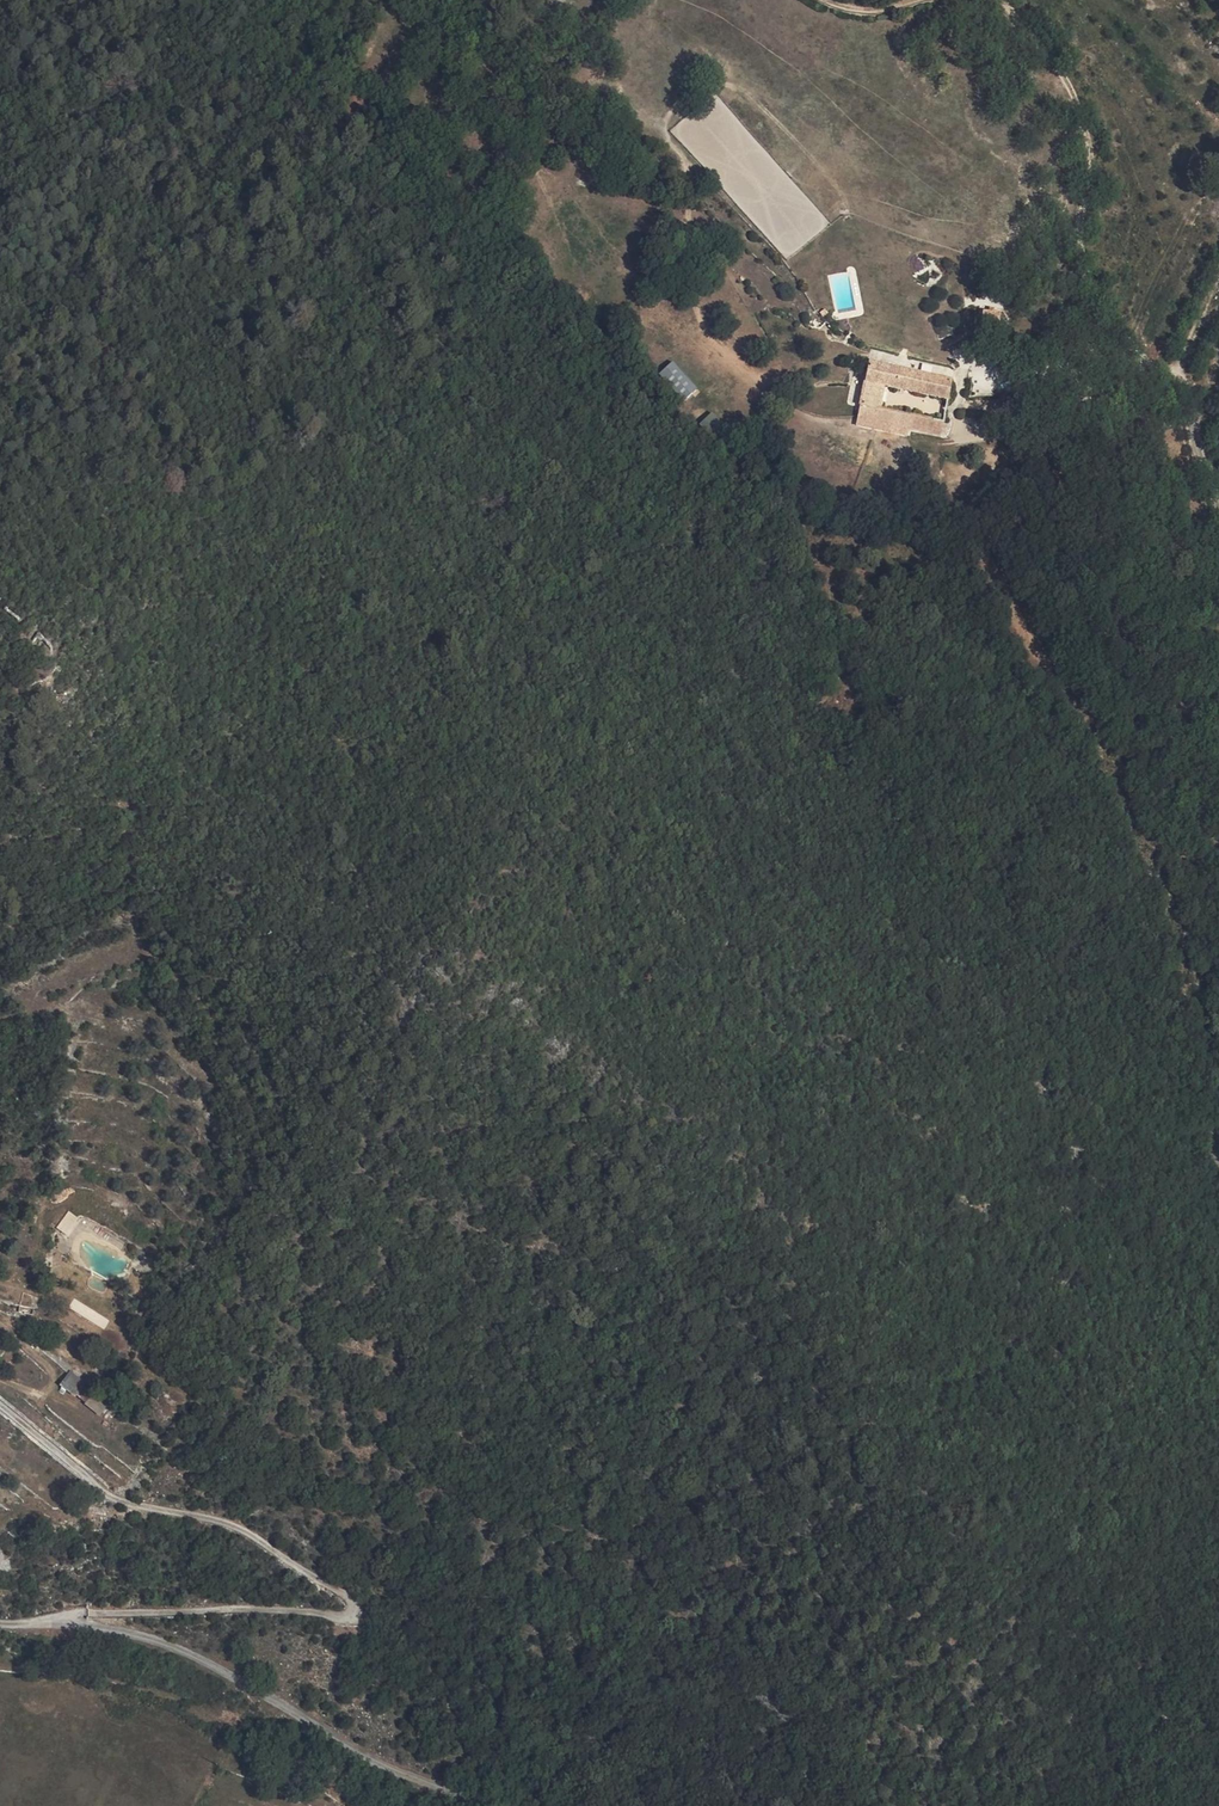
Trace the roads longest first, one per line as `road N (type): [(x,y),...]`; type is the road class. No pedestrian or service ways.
road 1 (track): [(1005,0),(1034,29),(1083,121),(1091,154),(1084,244),(1098,302),(1127,346),(1187,401),(1218,521)]
road 2 (unclassified): [(0,1624),(133,1632),(184,1649),(393,1771),(488,1805)]

